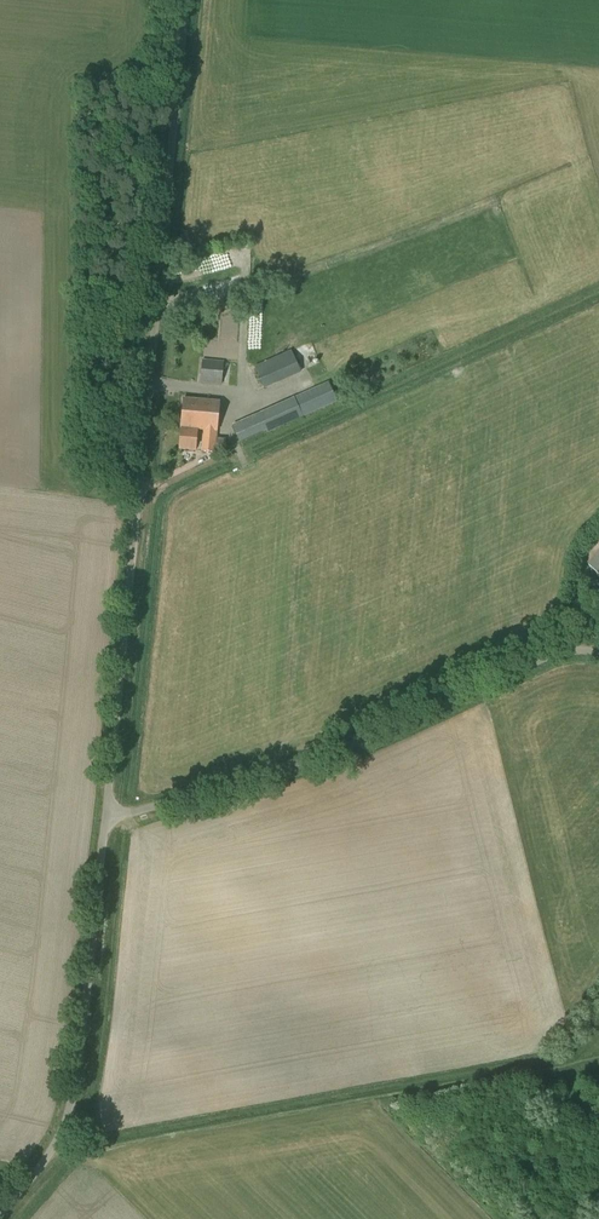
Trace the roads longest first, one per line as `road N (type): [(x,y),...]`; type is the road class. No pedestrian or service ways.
road 1 (unclassified): [(111,807),(188,0)]
road 2 (unclassified): [(598,654),(550,655),(265,761),(111,807)]
road 3 (unclassified): [(0,1216),(67,1139),(79,1112),(111,807)]

